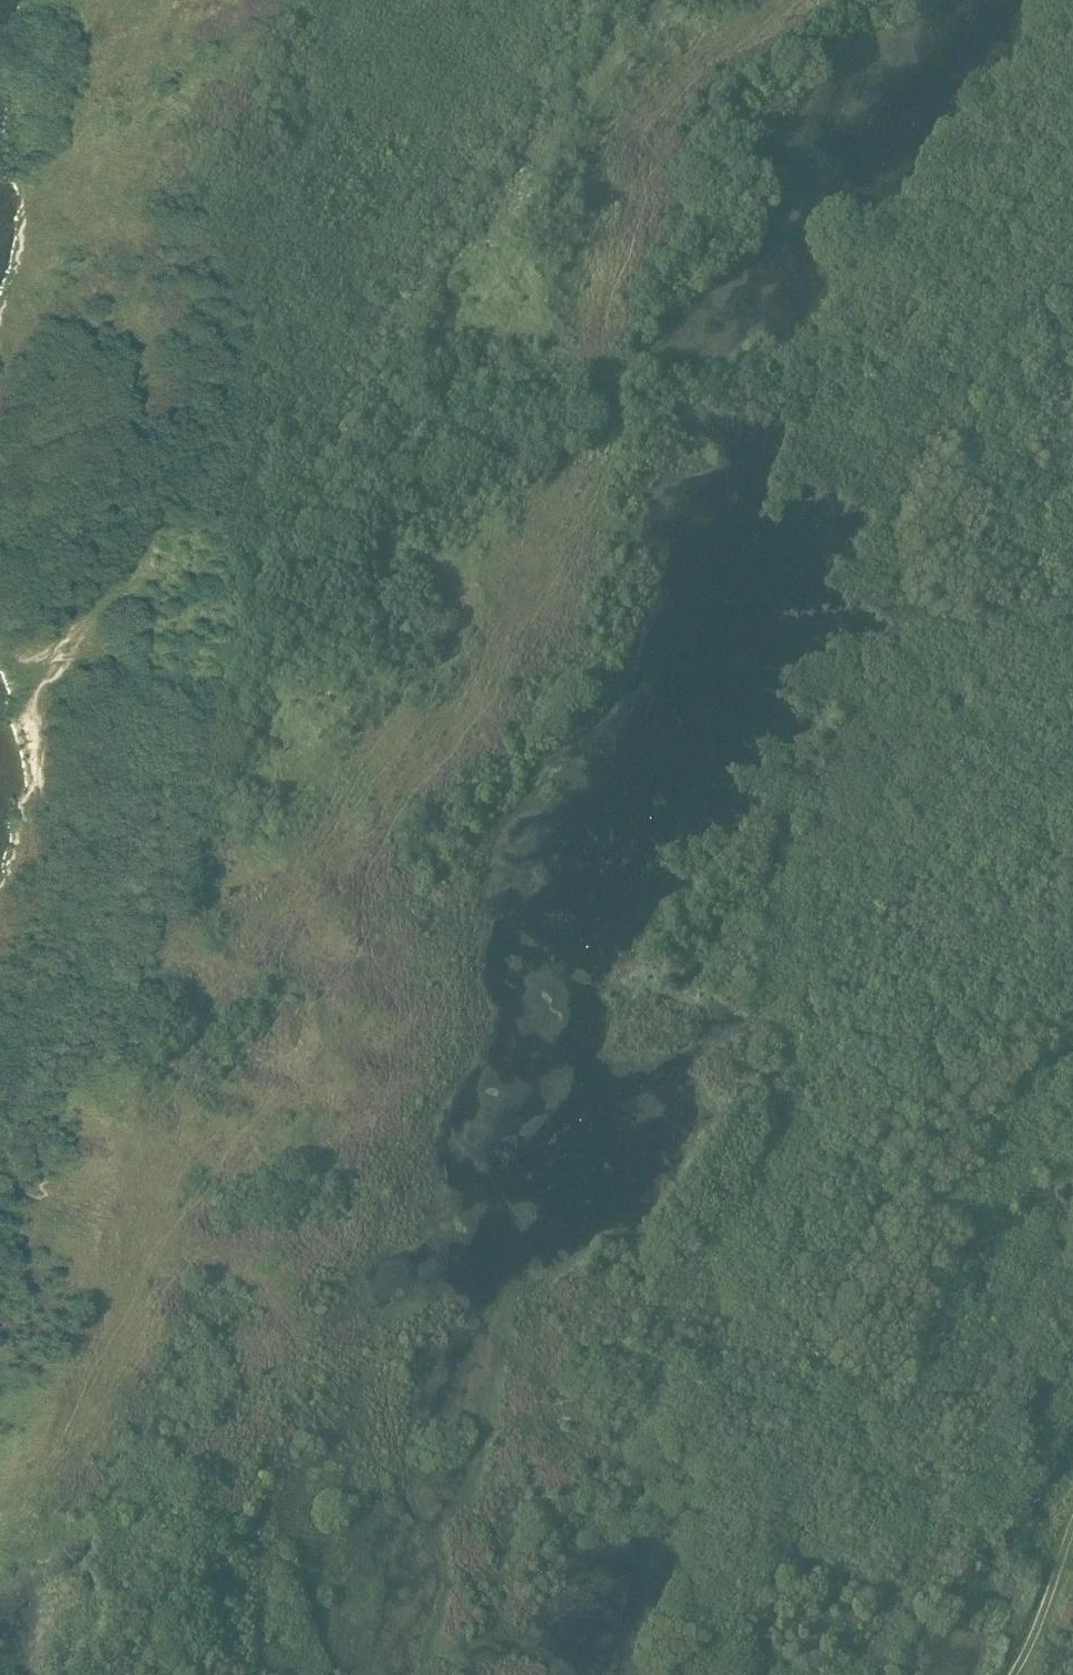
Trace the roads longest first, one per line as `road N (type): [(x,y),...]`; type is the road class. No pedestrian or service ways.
road 1 (track): [(1072,1519),(1025,1658),(1011,1674)]

